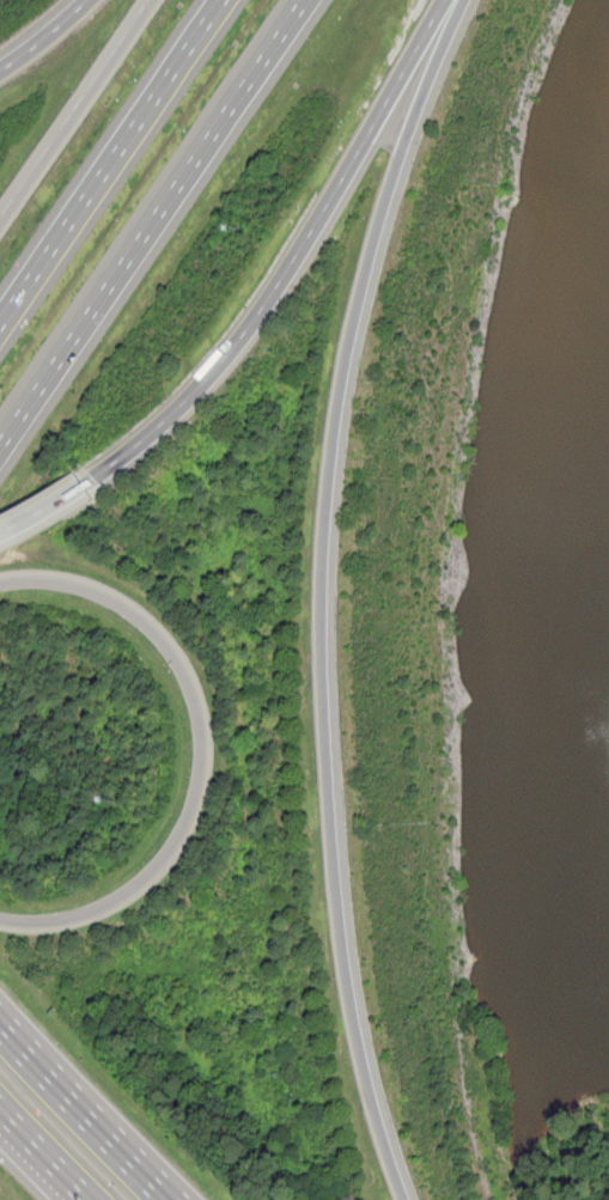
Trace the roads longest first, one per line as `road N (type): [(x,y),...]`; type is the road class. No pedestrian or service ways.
road 1 (motorway): [(404,1199),(364,1072),(334,895),(323,549),(342,380),(370,254),(414,115),(464,0)]
road 2 (motorway): [(0,583),(54,580),(139,616),(179,664),(202,745),(185,826),(144,881),(79,916),(0,919)]
road 3 (motorway): [(97,479),(179,409),(252,327),(445,0)]
road 4 (motorway): [(0,449),(305,0)]
road 5 (motorway): [(222,0),(0,324)]
road 6 (motorway): [(155,0),(0,228)]
road 7 (motorway): [(171,1199),(0,1022)]
road 8 (motorway): [(0,1112),(86,1199)]

